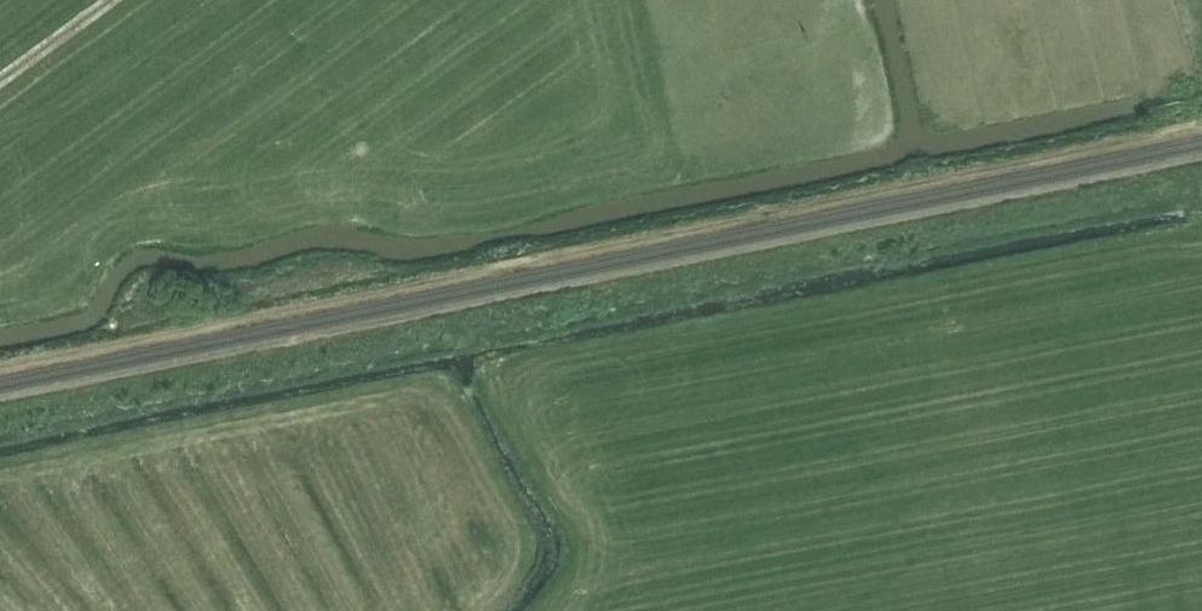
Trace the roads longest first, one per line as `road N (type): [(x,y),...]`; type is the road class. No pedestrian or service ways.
road 1 (track): [(0,80),(112,0)]

